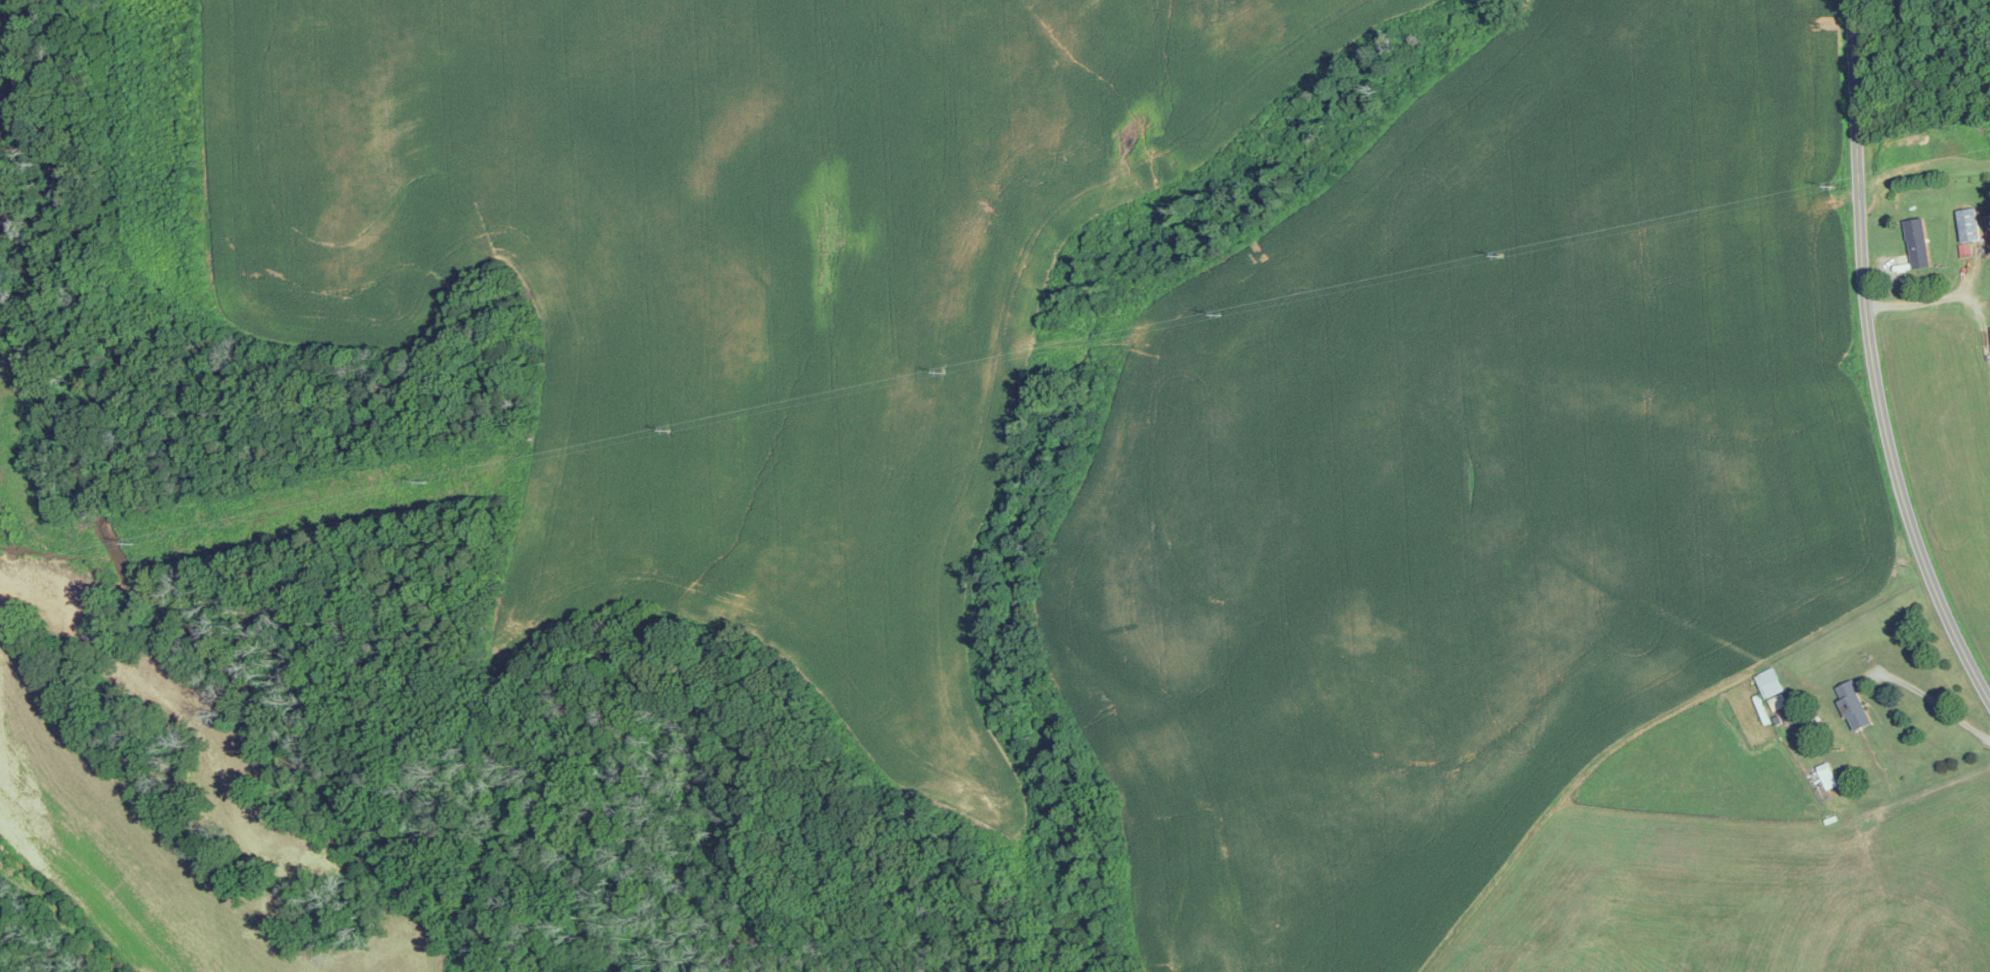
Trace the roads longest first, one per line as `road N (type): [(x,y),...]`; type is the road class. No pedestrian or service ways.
road 1 (residential): [(1989,700),(1922,555),(1880,405),(1862,273),(1850,0)]

